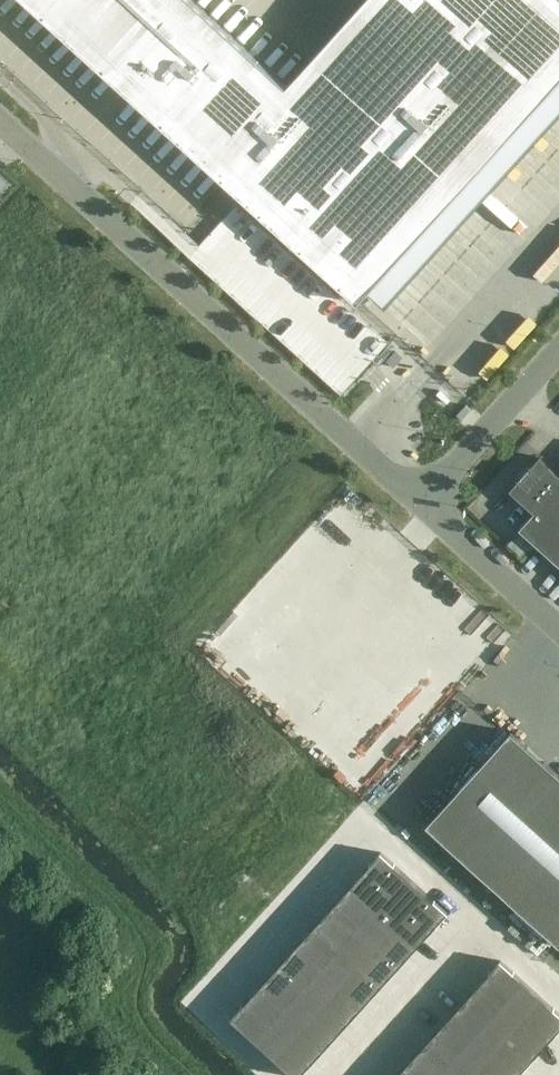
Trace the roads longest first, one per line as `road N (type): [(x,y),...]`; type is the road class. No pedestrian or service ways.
road 1 (unclassified): [(420,502),(0,119)]
road 2 (unclassified): [(420,502),(558,349)]
road 3 (unclassified): [(558,629),(420,502)]

